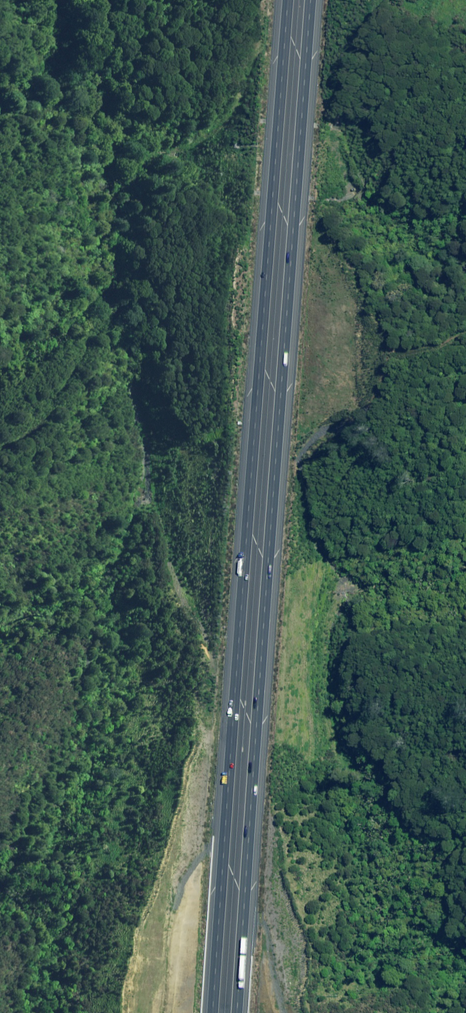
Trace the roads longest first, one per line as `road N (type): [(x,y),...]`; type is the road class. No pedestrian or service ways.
road 1 (motorway): [(311,0),(236,1012)]
road 2 (motorway): [(212,1012),(284,0)]

